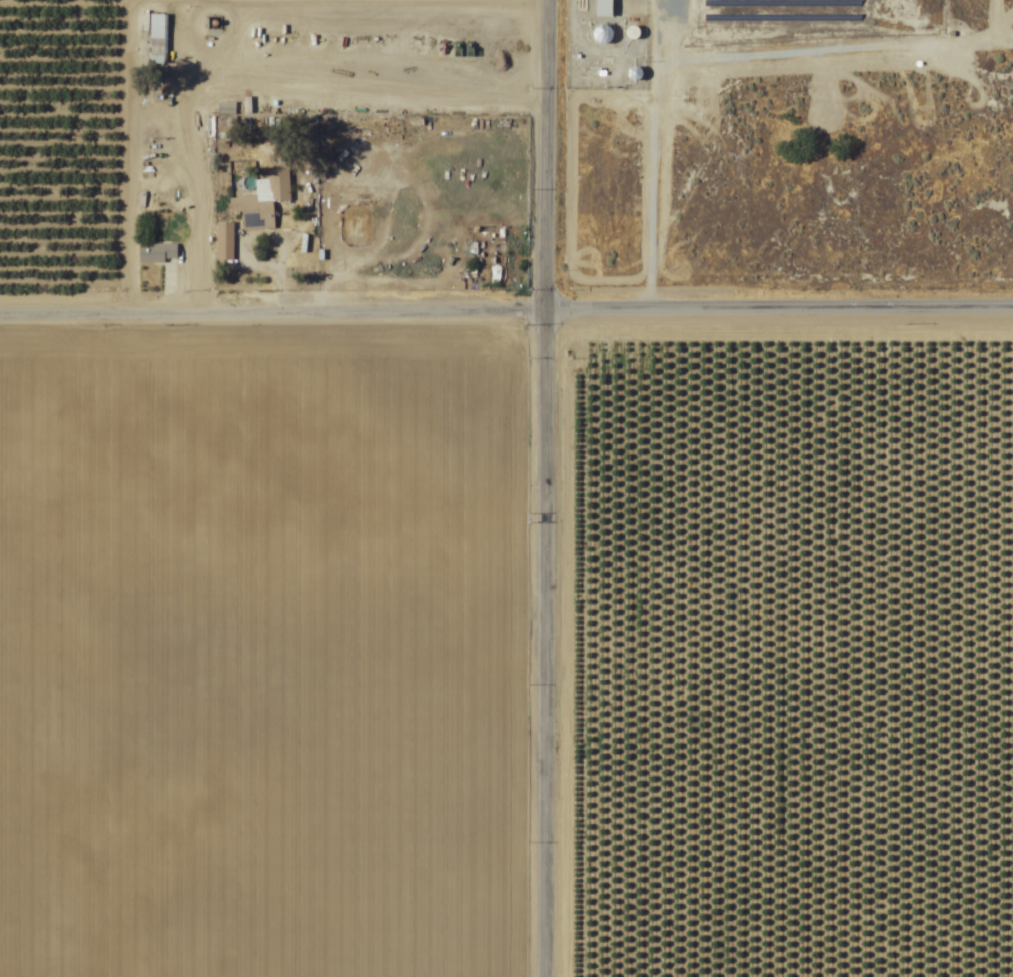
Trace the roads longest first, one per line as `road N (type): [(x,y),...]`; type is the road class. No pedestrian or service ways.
road 1 (residential): [(1012,305),(0,309)]
road 2 (residential): [(545,976),(551,0)]

